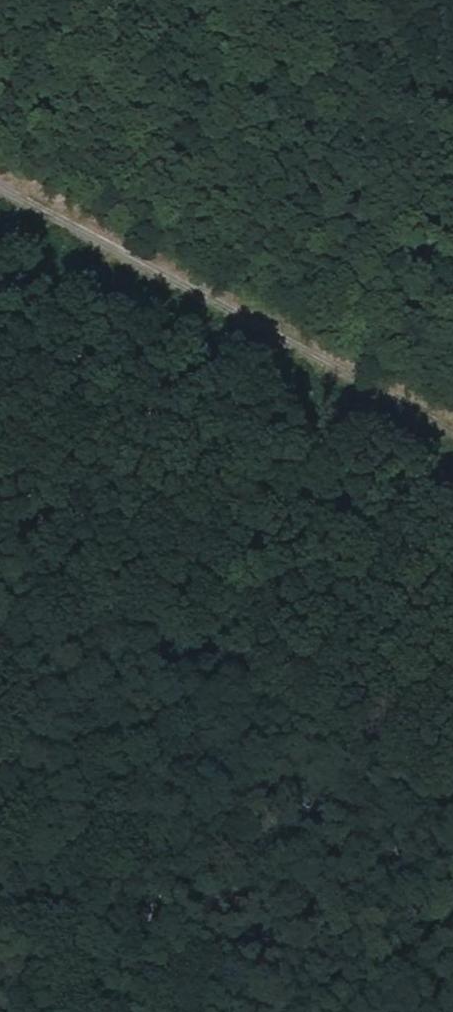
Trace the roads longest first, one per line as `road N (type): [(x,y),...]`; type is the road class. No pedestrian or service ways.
road 1 (track): [(0,186),(452,438)]
road 2 (track): [(452,780),(0,530)]

